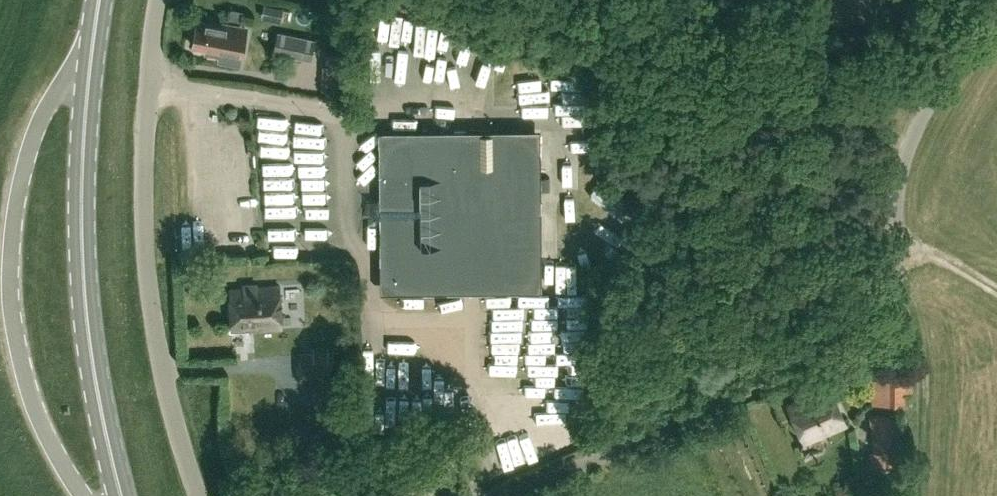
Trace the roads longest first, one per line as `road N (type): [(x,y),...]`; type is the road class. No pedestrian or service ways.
road 1 (unclassified): [(518,495),(879,326),(894,296),(909,140),(996,10)]
road 2 (unclassified): [(197,495),(164,393),(144,259),(140,157),(152,0)]
road 3 (primary): [(122,495),(93,385),(81,256),(93,41)]

